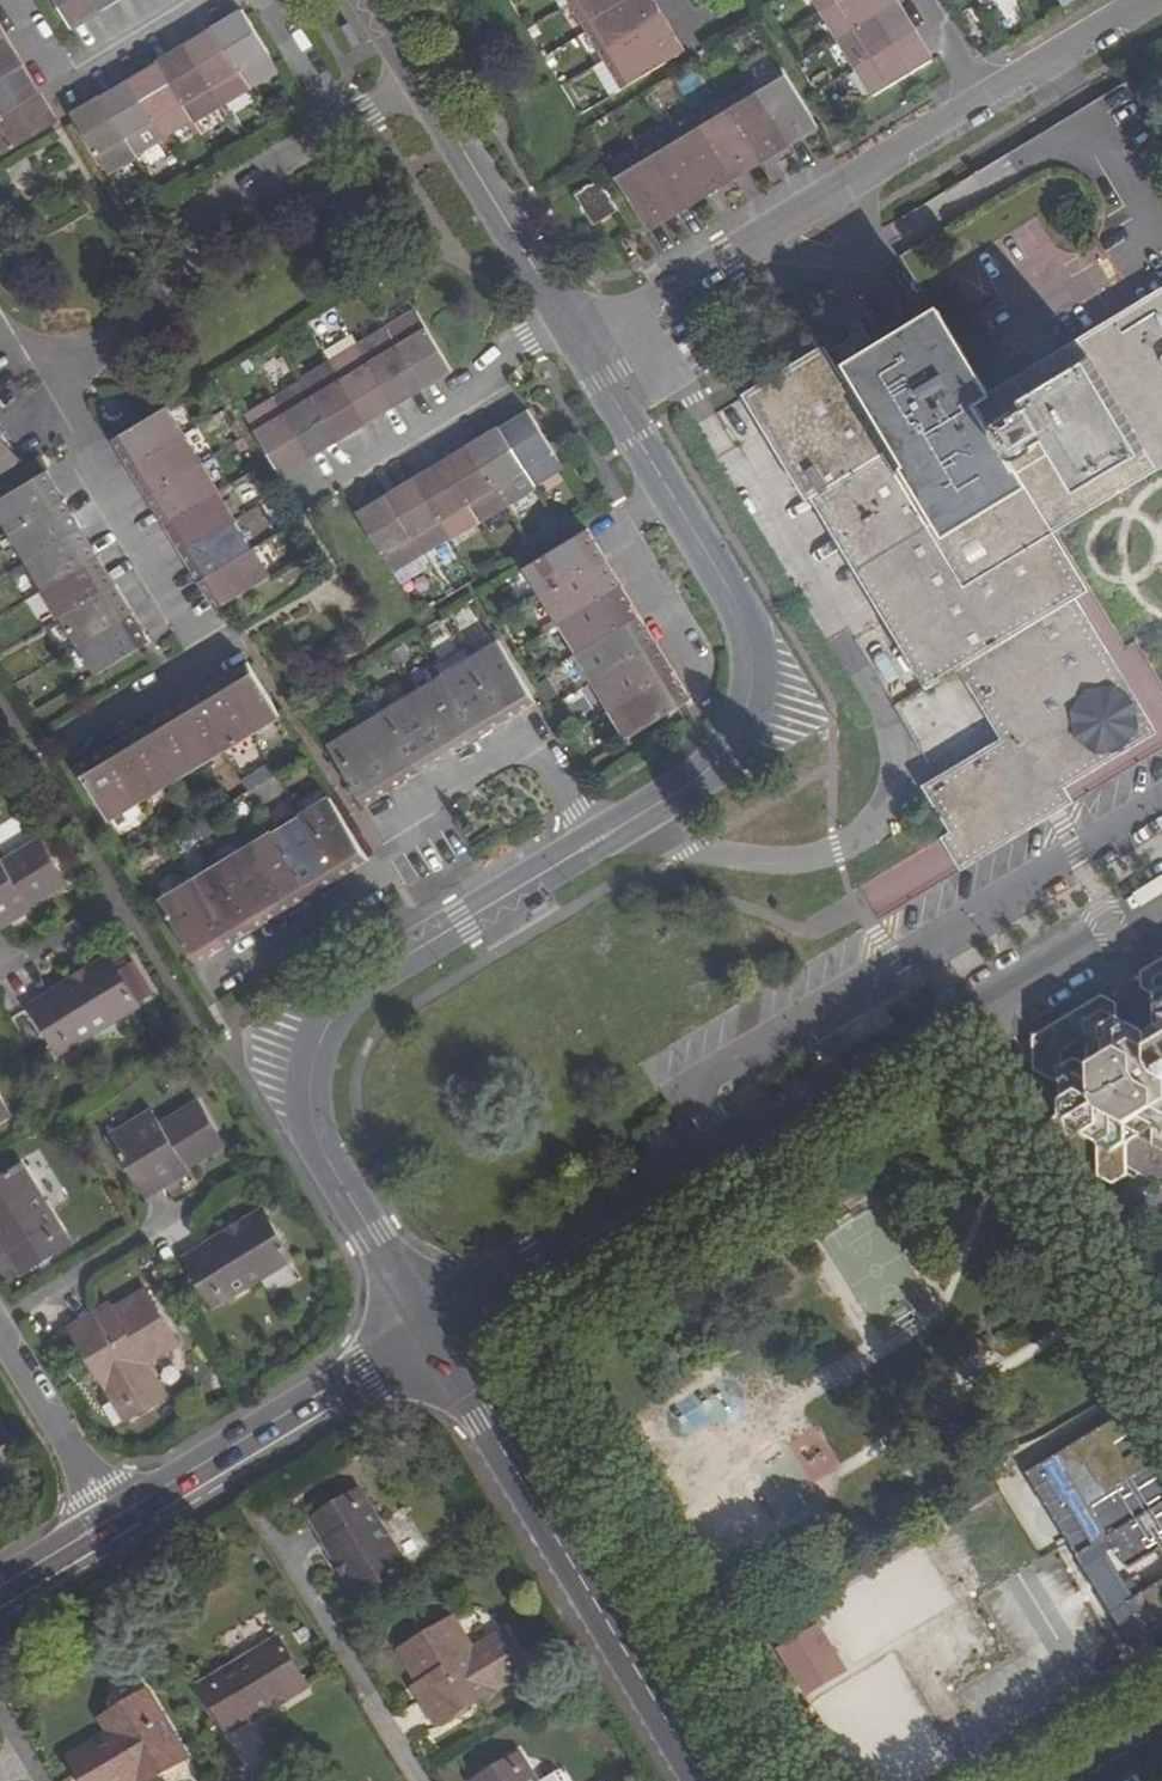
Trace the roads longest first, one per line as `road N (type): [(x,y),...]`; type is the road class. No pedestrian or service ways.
road 1 (tertiary): [(430,1331),(1161,886)]
road 2 (tertiary): [(603,834),(337,1006),(311,1067),(307,1102),(317,1139),(430,1331)]
road 3 (residential): [(603,834),(526,729),(388,809),(417,853),(206,979)]
road 4 (tertiary): [(430,1331),(697,1780)]
road 5 (residential): [(78,734),(204,658),(74,435),(55,370)]
road 6 (residential): [(578,339),(982,102)]
road 7 (tertiary): [(668,489),(745,616),(752,684),(734,740),(718,761),(603,834)]
road 8 (residential): [(335,127),(219,194),(195,218),(145,316),(55,370)]
road 9 (tertiary): [(117,1516),(430,1331)]
road 10 (residential): [(567,321),(300,482)]
road 11 (residential): [(210,0),(60,94),(1,0)]
road 12 (tertiary): [(422,82),(567,321)]
road 13 (residential): [(274,1547),(407,1780)]
road 14 (residential): [(668,489),(624,524),(623,540),(707,678)]
road 15 (residential): [(0,1339),(117,1516)]
road 16 (residential): [(982,102),(1152,0)]
road 17 (residential): [(0,1318),(157,1221)]
road 18 (tertiary): [(578,339),(668,489)]
road 19 (residential): [(335,127),(255,0)]
road 20 (tertiary): [(0,1587),(117,1516)]
road 21 (residential): [(113,904),(0,973)]

